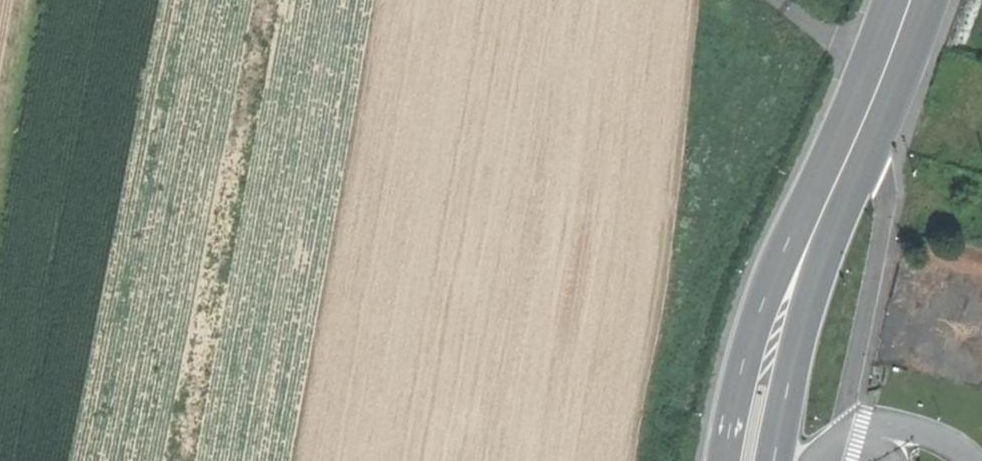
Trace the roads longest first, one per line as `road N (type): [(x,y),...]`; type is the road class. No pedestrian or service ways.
road 1 (trunk): [(892,0),(761,308),(724,460)]
road 2 (trunk): [(774,460),(818,274),(929,0)]

